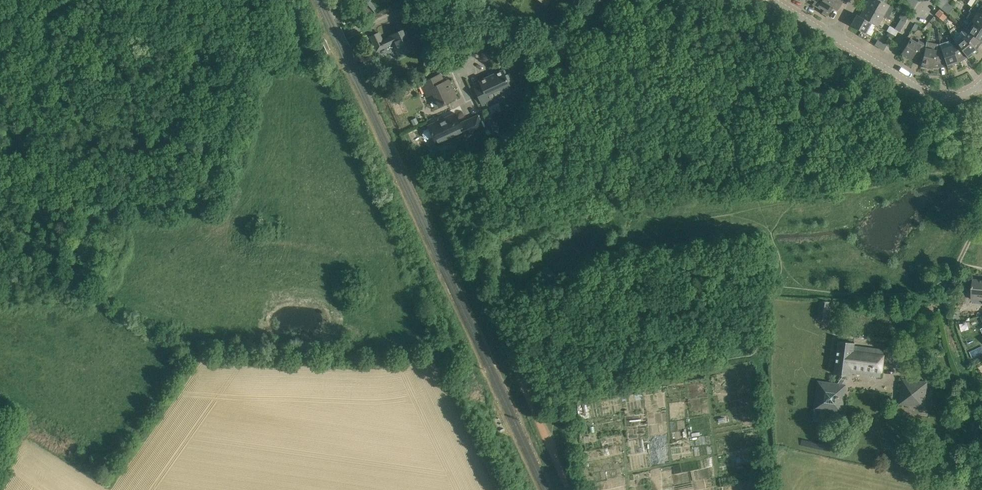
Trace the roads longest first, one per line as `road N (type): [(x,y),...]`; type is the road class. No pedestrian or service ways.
road 1 (track): [(573,489),(481,284),(476,213),(542,86)]

